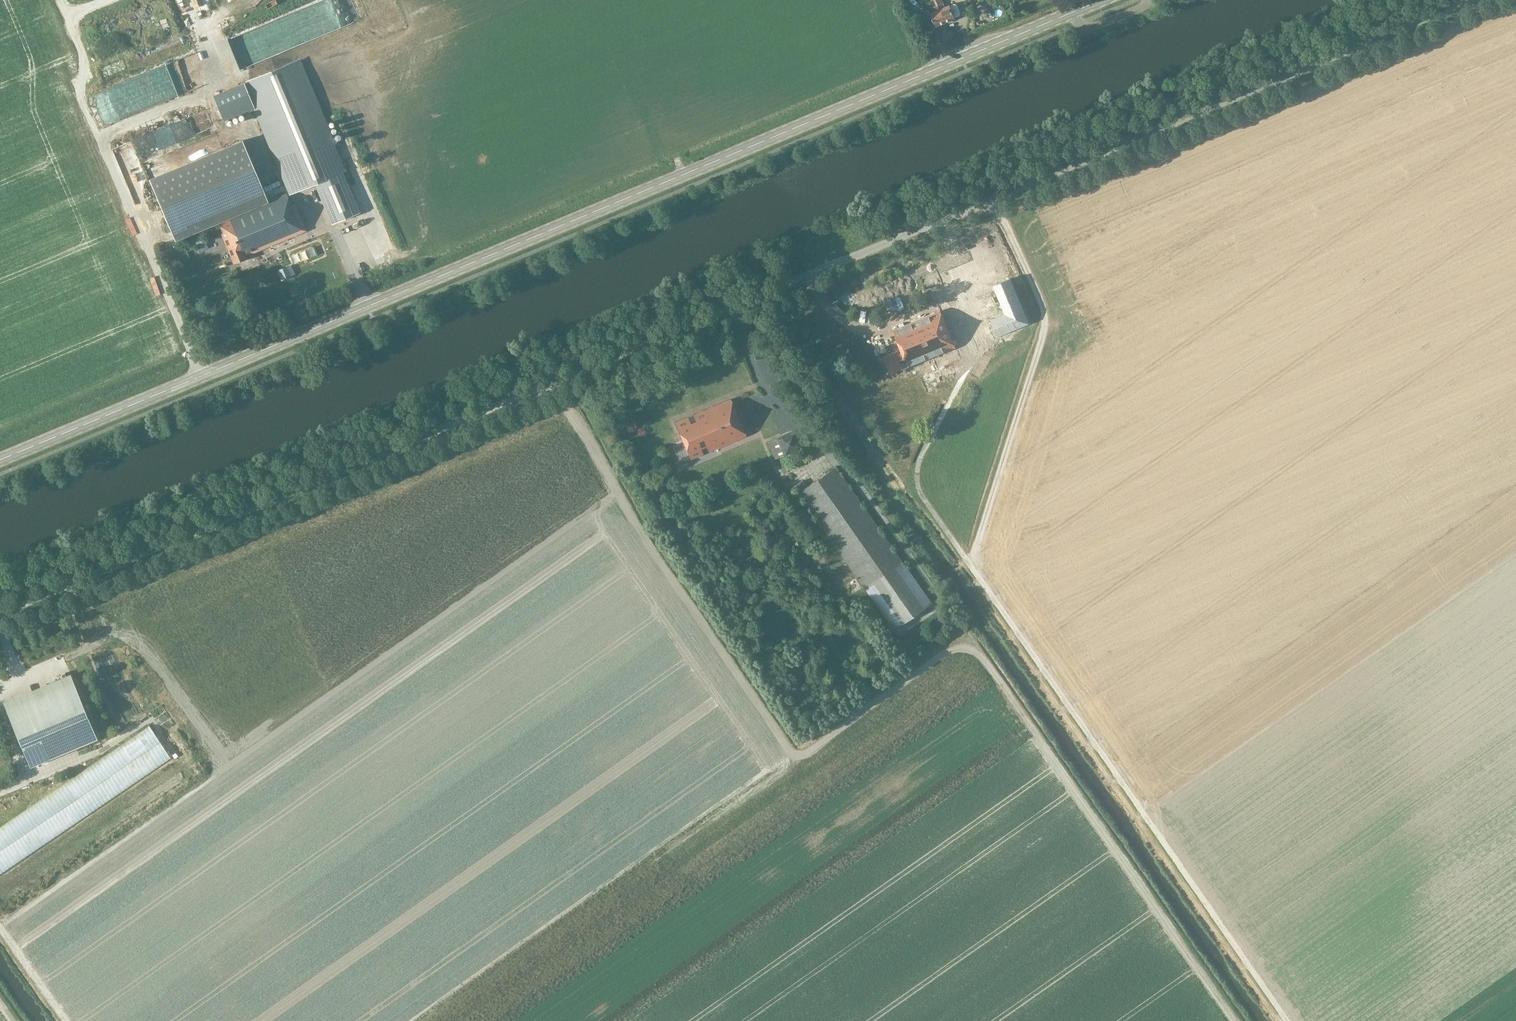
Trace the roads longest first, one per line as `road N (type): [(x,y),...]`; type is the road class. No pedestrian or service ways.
road 1 (unclassified): [(0,611),(1468,0)]
road 2 (primary): [(0,460),(1101,0)]
road 3 (track): [(1288,1020),(916,484),(916,461),(953,393),(993,353),(1040,326),(967,353),(965,343)]

